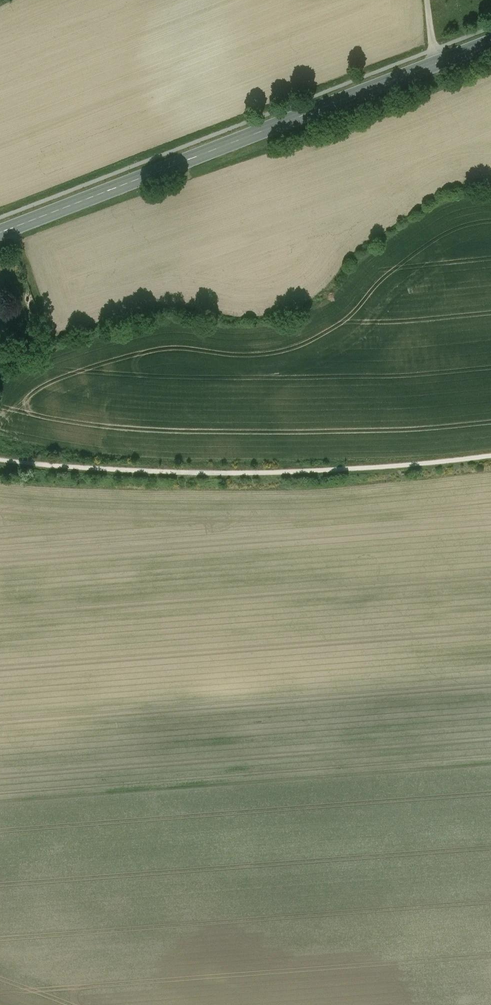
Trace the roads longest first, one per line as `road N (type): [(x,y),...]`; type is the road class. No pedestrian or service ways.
road 1 (secondary): [(0,232),(490,40)]

